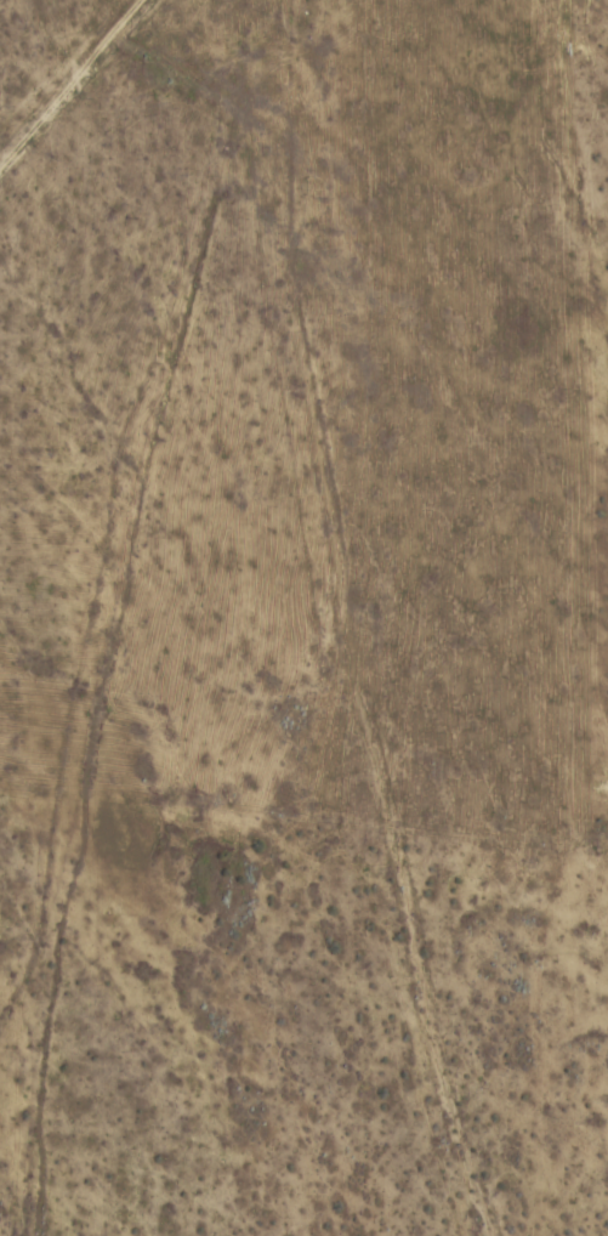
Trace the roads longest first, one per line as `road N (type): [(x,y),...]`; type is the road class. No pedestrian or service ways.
road 1 (track): [(0,188),(168,0)]

